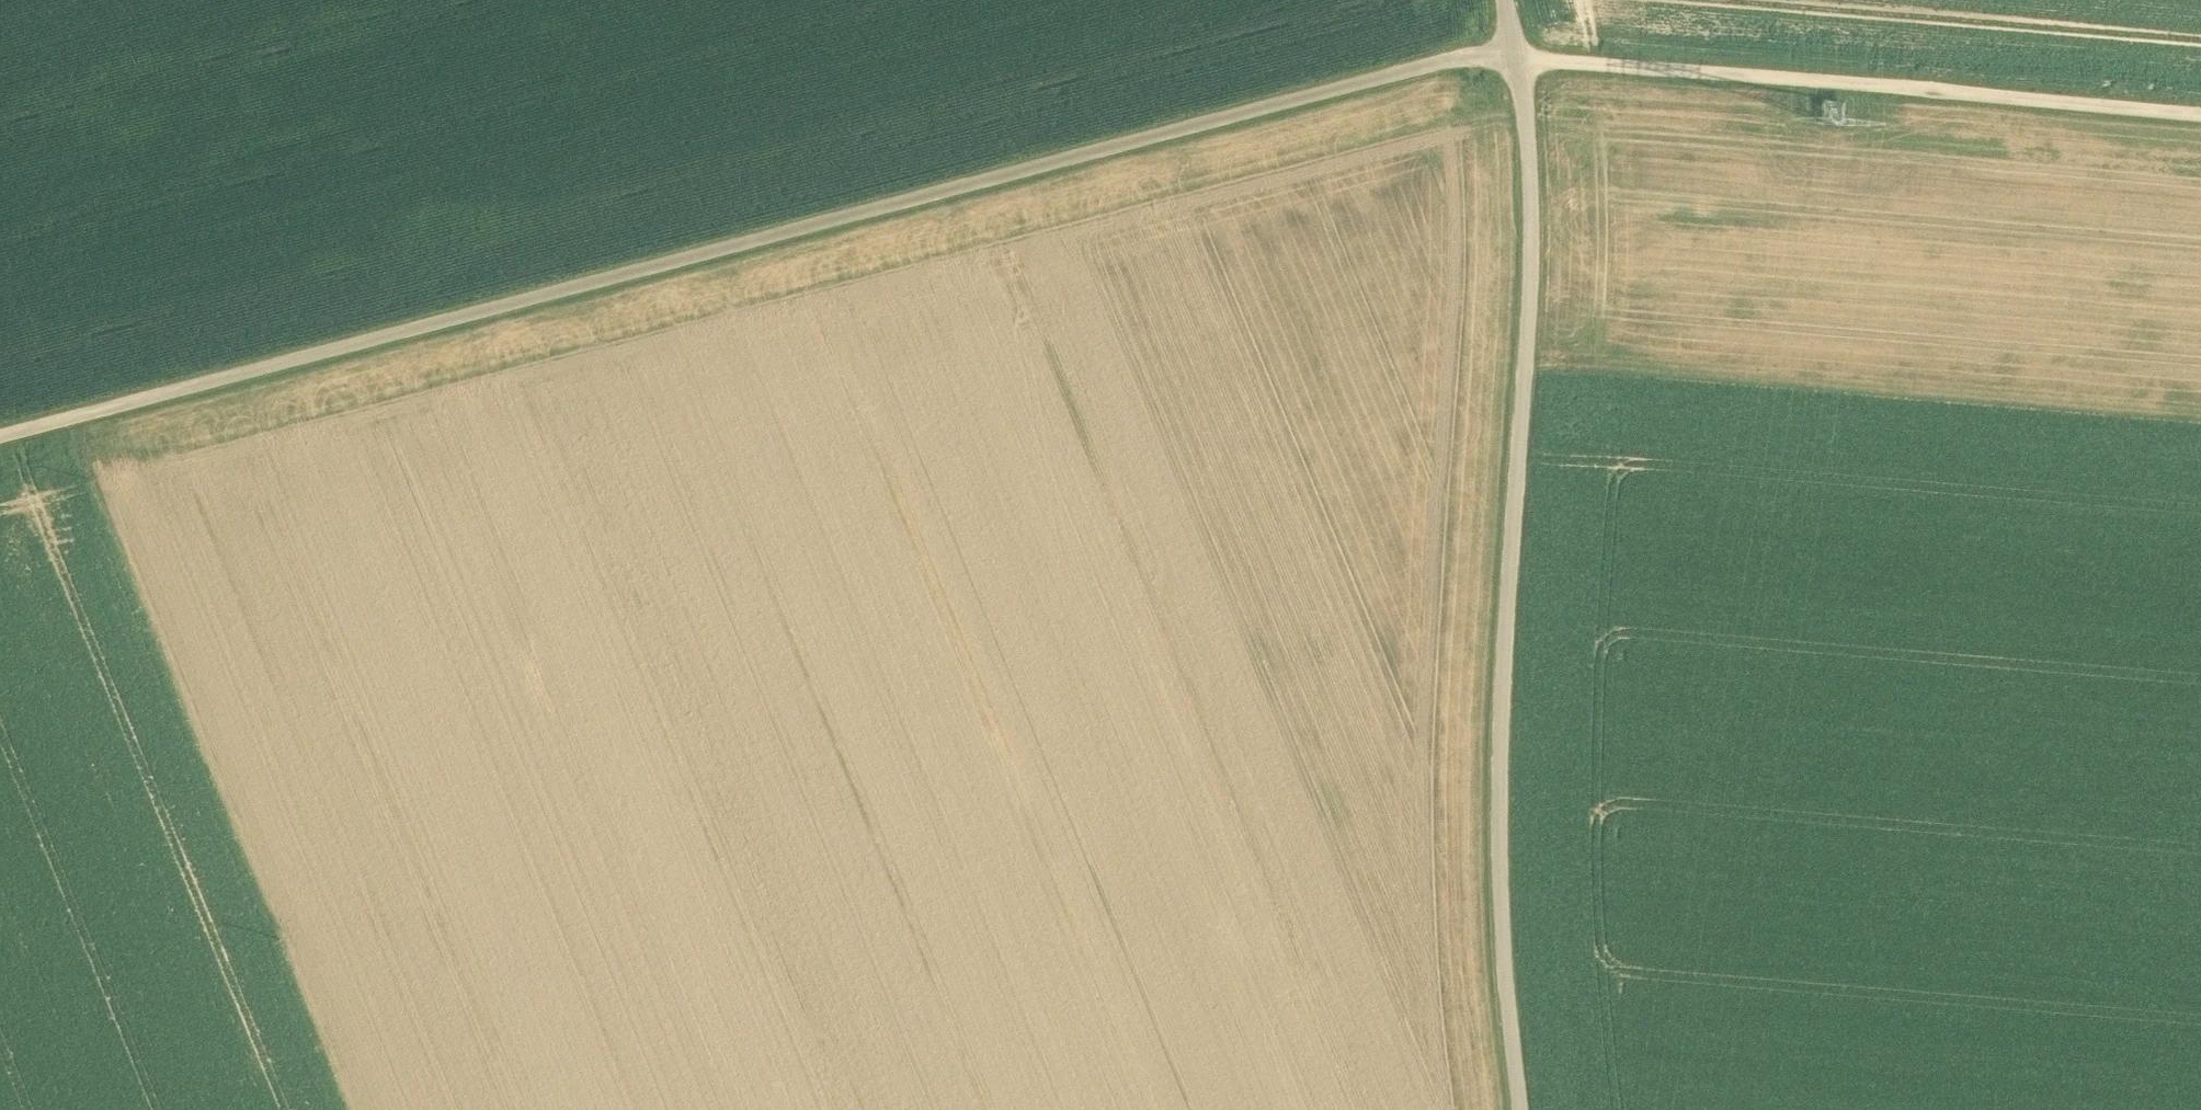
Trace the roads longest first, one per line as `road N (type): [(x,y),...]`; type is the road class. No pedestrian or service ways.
road 1 (track): [(0,442),(1477,52),(1512,54)]
road 2 (unclassified): [(1525,1109),(1501,904),(1505,652),(1531,173),(1495,0)]
road 3 (track): [(2200,119),(1512,54)]

